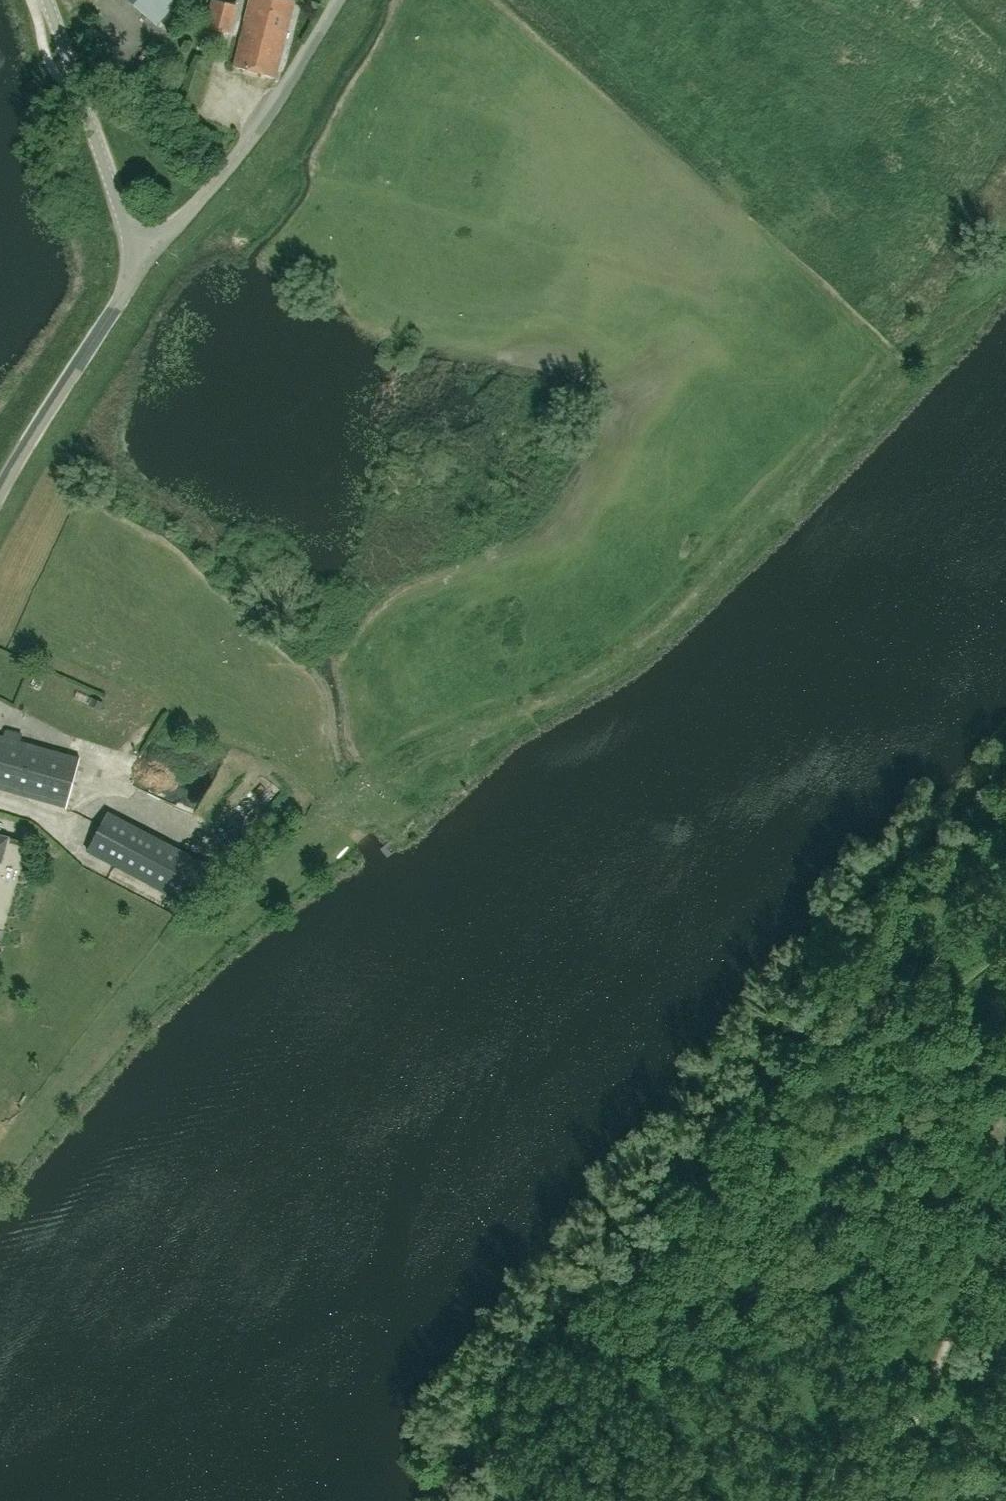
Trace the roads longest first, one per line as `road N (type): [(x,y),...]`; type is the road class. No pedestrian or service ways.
road 1 (unclassified): [(141,269),(262,119),(337,0)]
road 2 (unclassified): [(141,269),(47,0)]
road 3 (unclassified): [(0,489),(141,269)]

